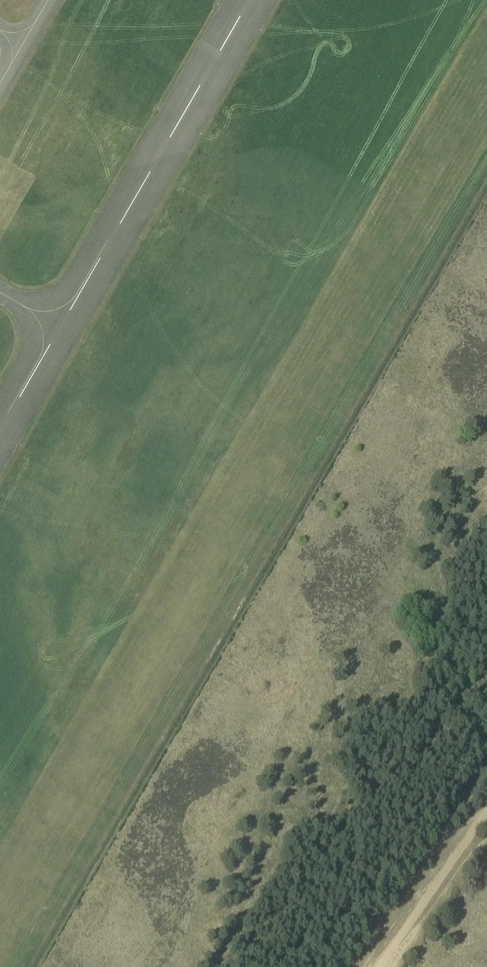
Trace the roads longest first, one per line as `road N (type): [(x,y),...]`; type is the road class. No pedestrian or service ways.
road 1 (track): [(377,966),(486,810)]

